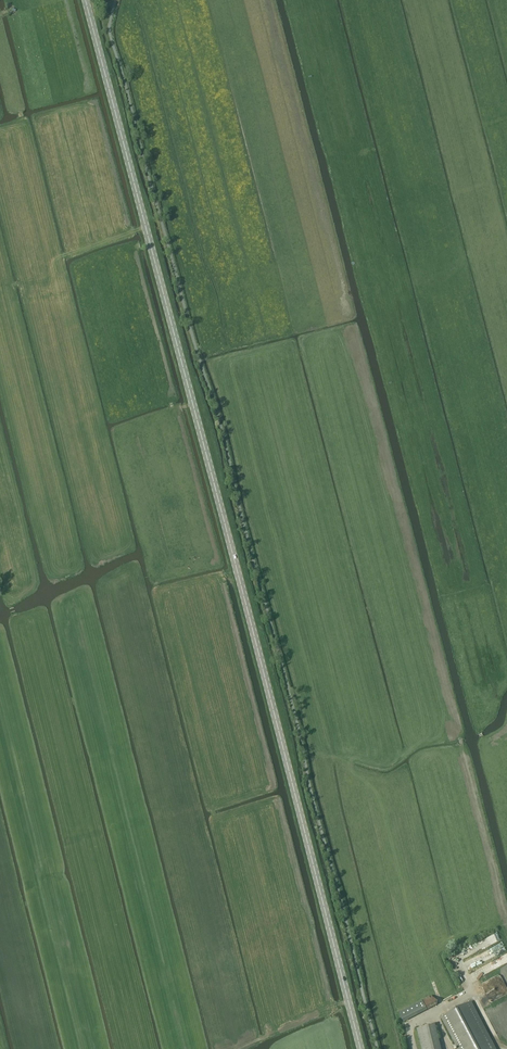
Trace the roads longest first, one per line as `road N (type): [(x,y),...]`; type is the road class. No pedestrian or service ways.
road 1 (tertiary): [(360,1048),(86,0)]

